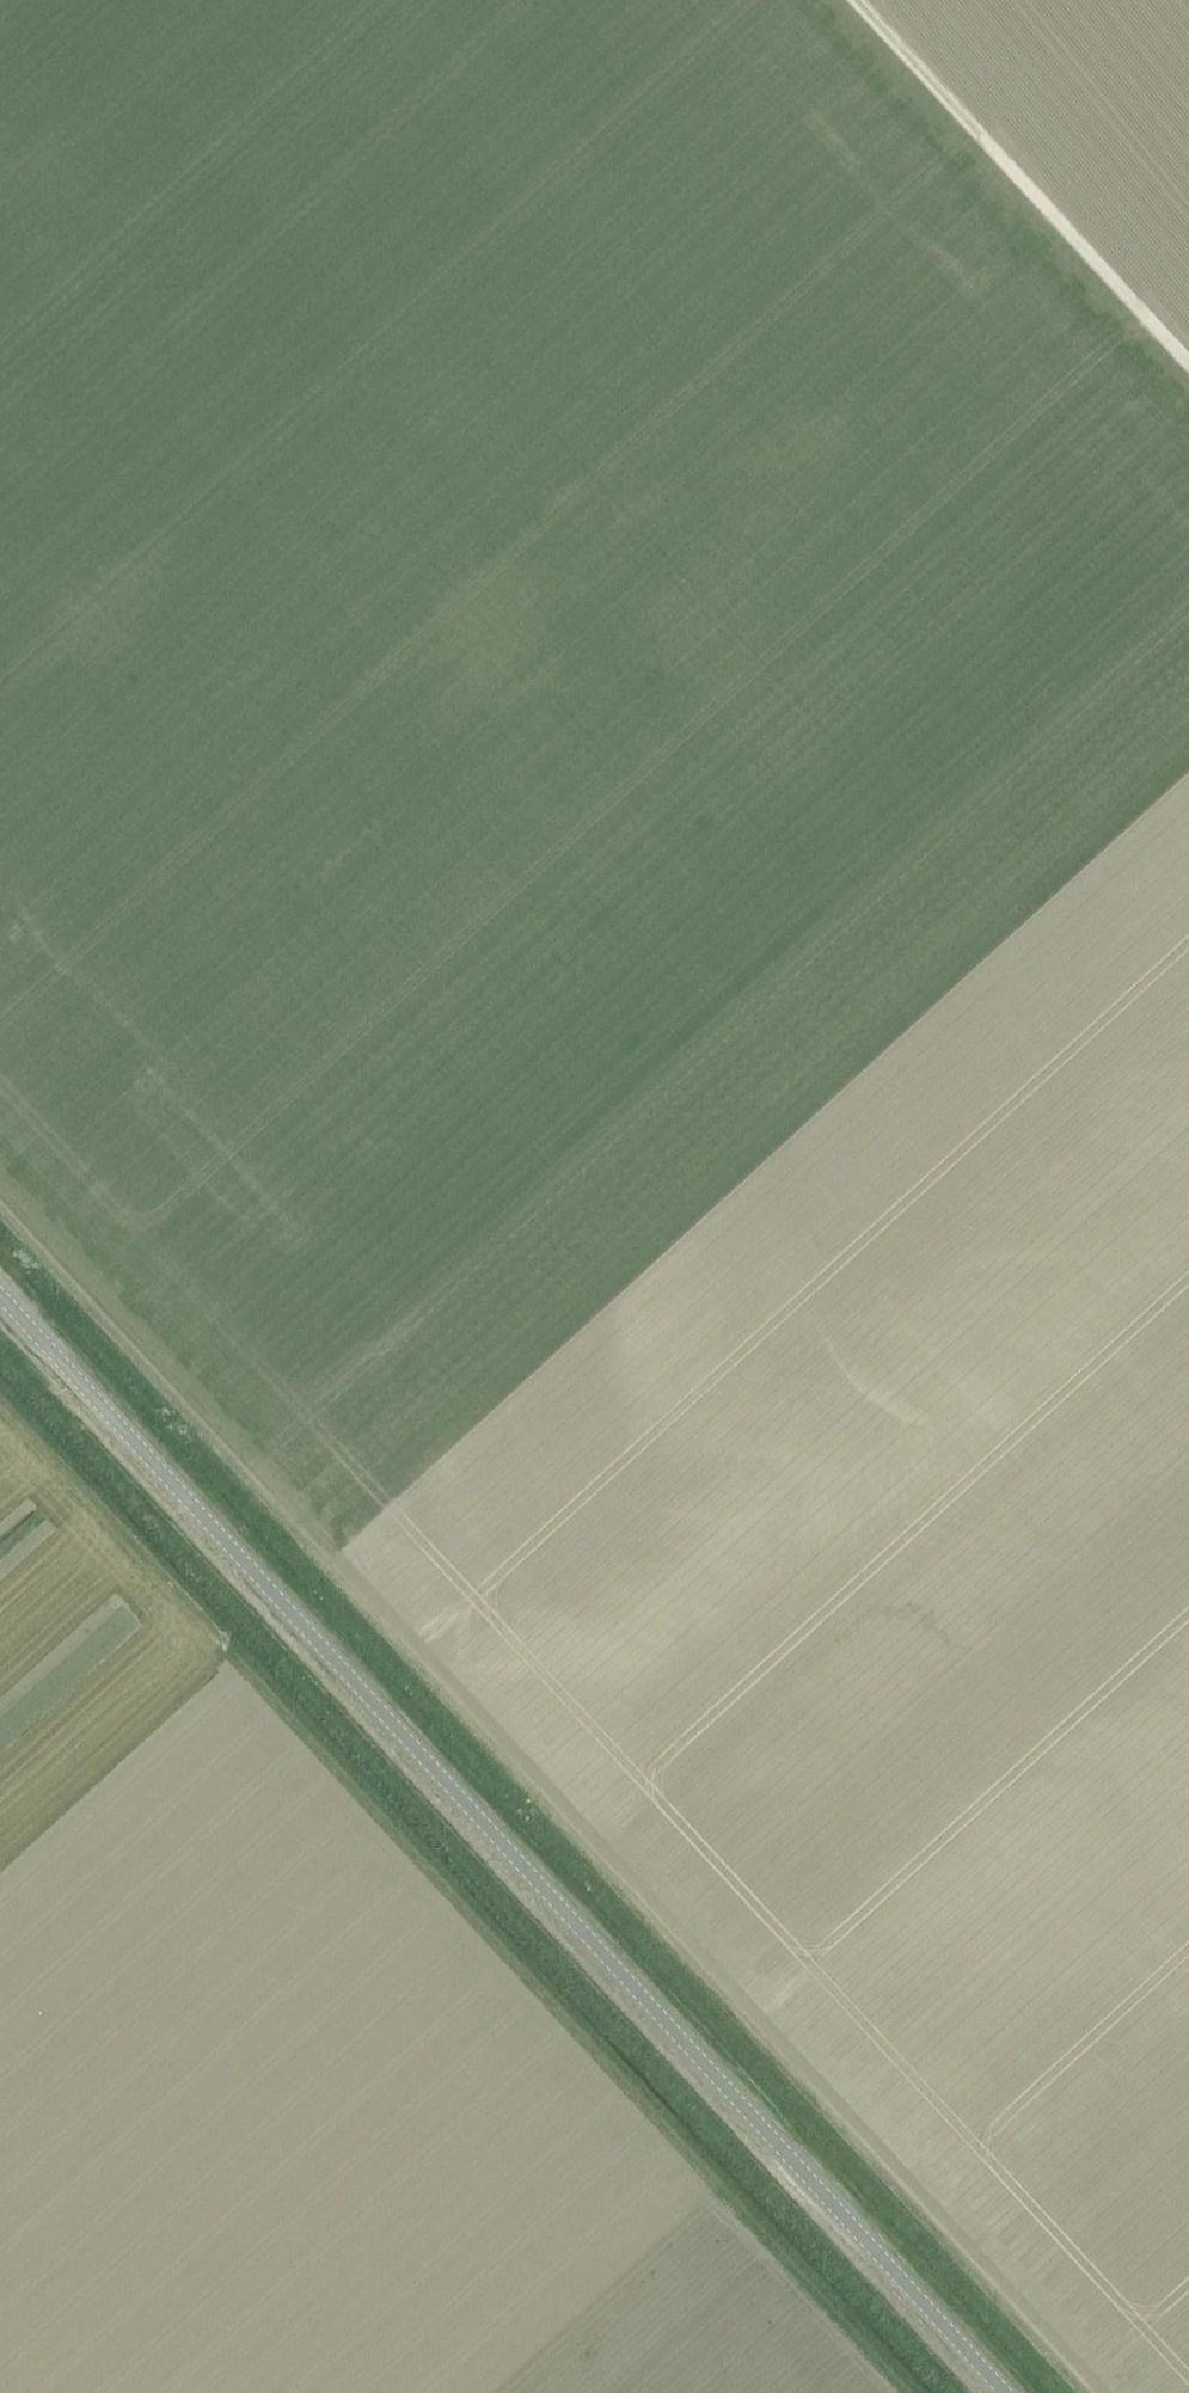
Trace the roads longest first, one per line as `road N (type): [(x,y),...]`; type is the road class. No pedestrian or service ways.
road 1 (unclassified): [(1004,2392),(0,1295)]

